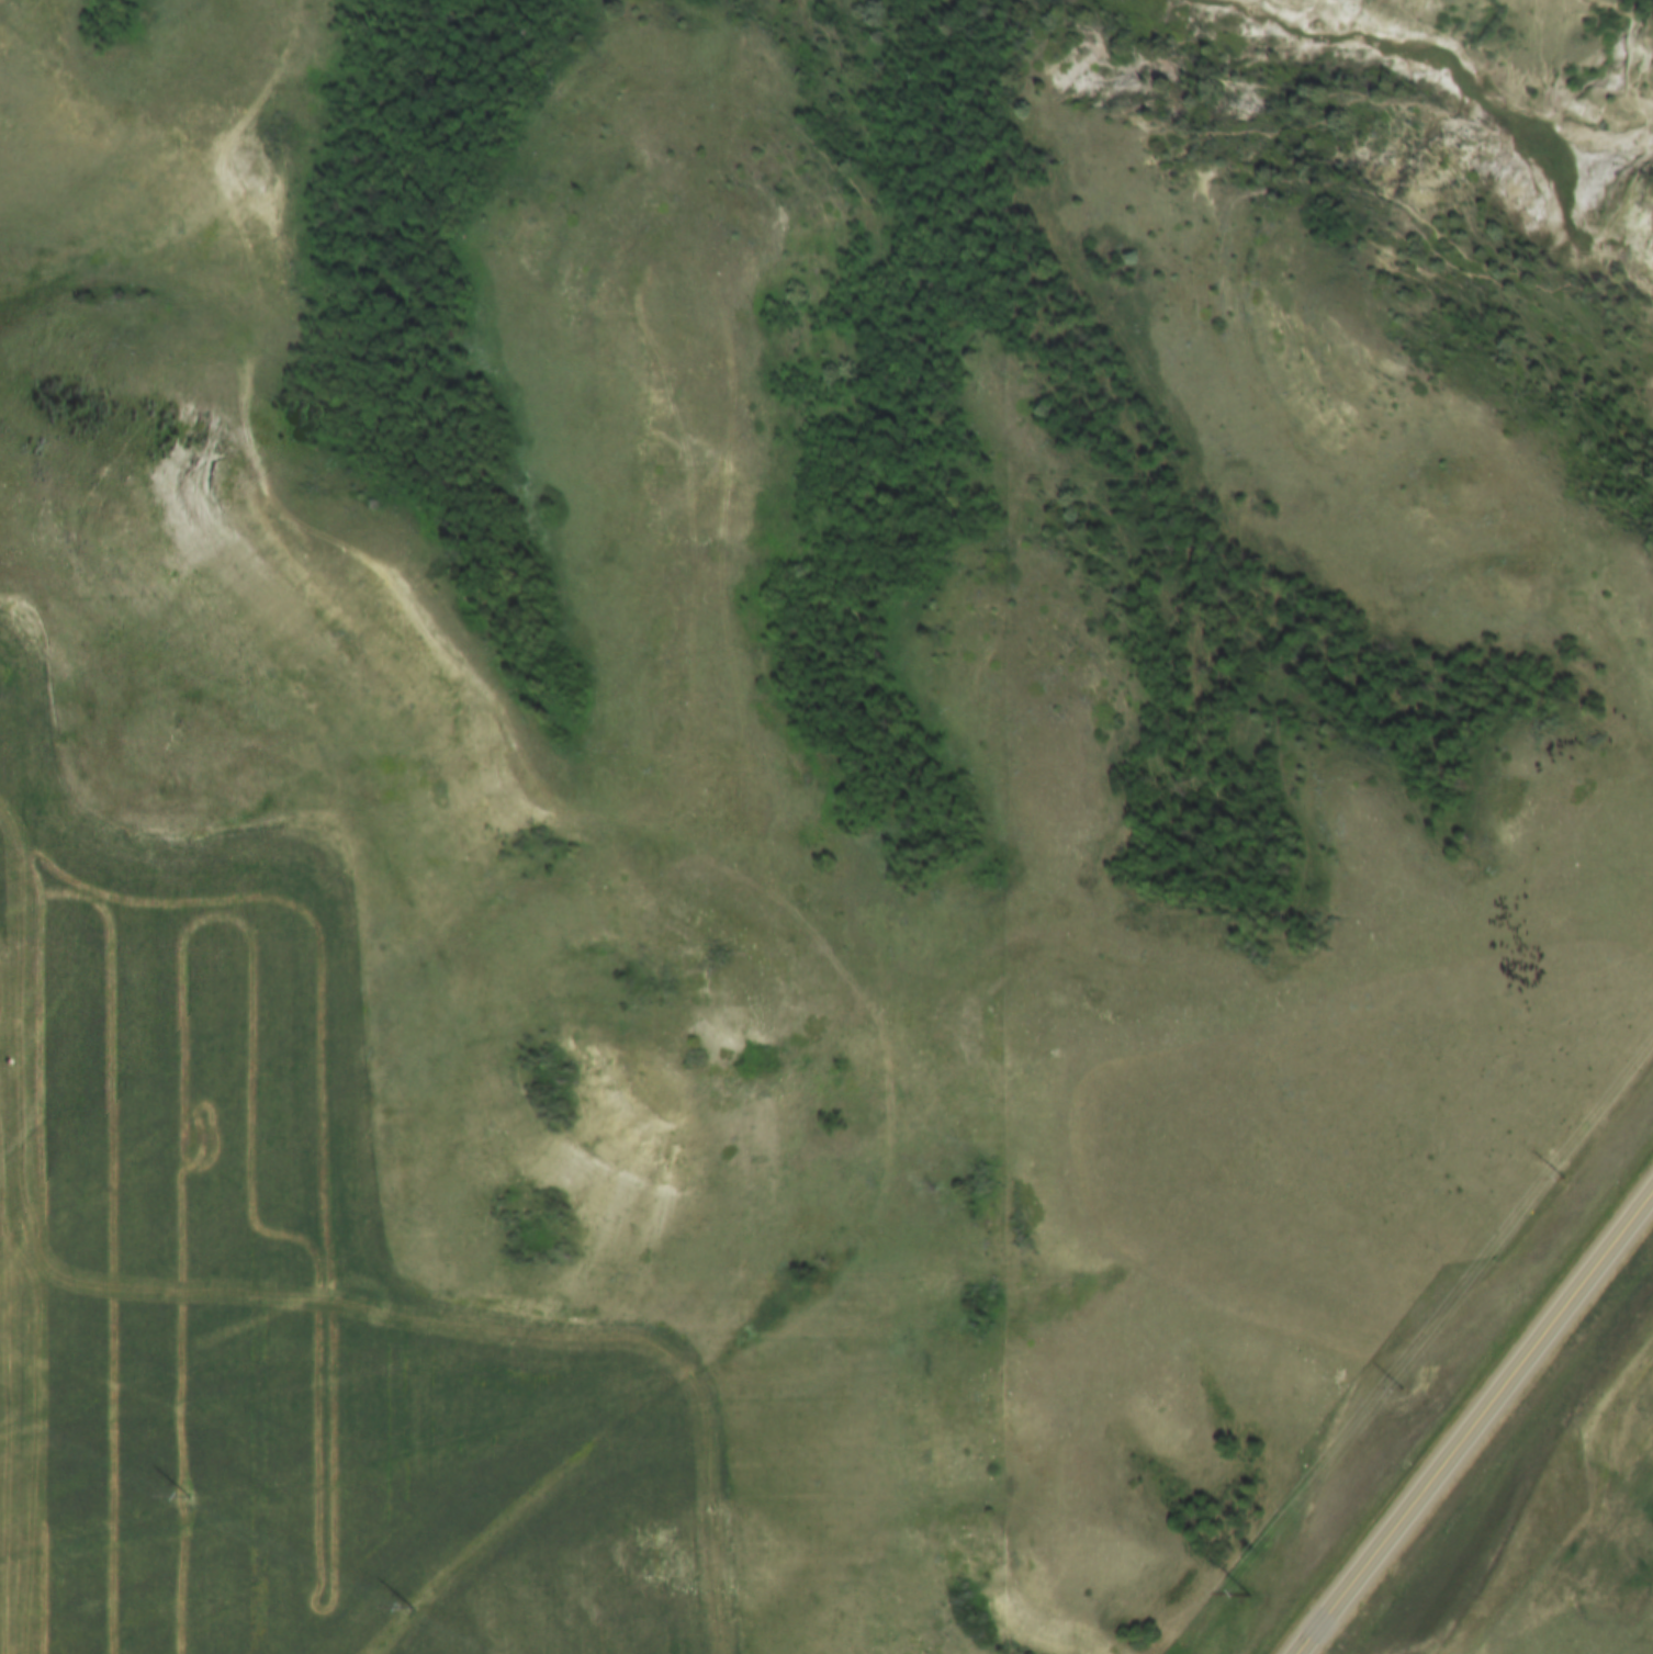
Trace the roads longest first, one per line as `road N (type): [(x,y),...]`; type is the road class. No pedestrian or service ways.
road 1 (secondary): [(1292,1653),(1652,1190)]

